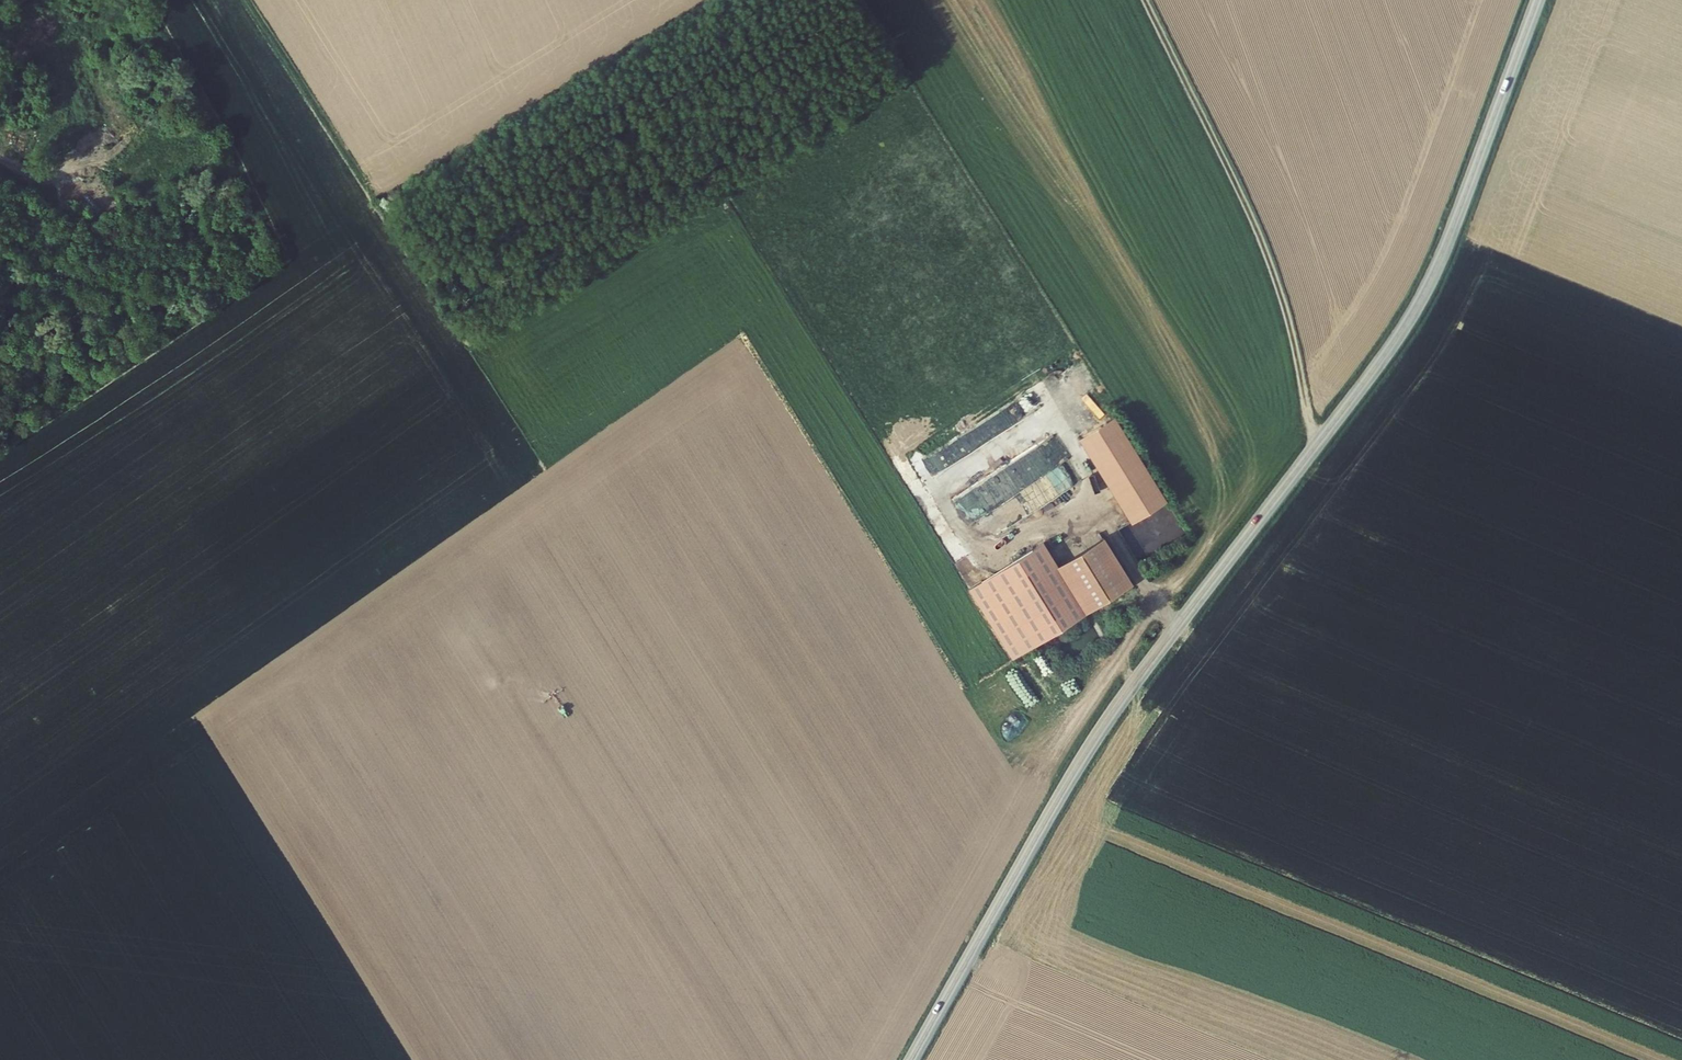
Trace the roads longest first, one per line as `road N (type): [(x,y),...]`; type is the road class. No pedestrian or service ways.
road 1 (tertiary): [(1537,0),(1416,306),(1111,715),(911,1059)]
road 2 (track): [(1144,0),(1252,221),(1278,288),(1318,444)]

